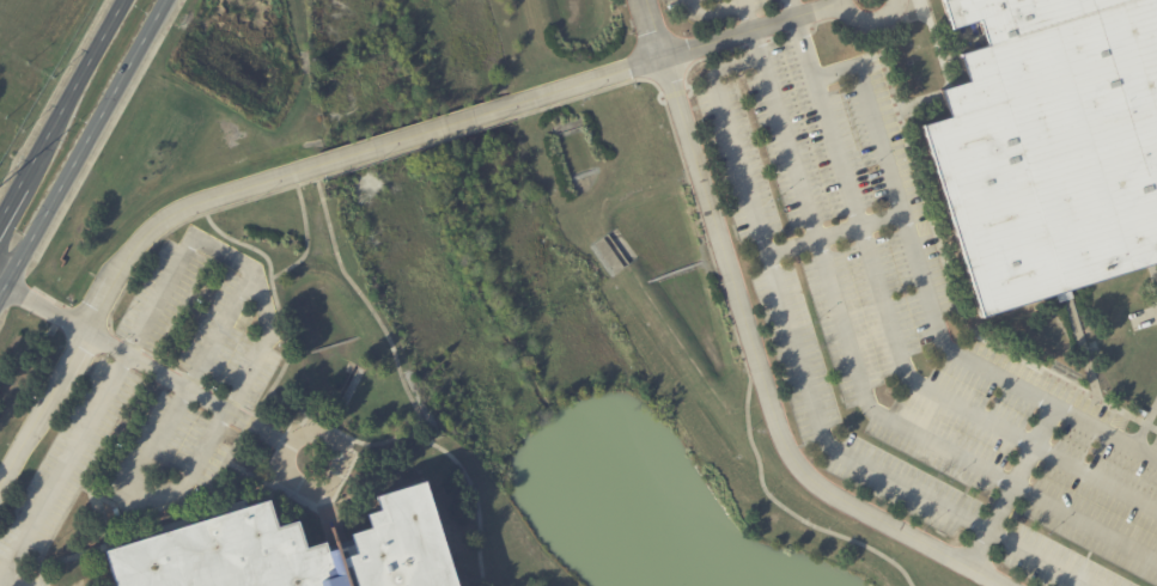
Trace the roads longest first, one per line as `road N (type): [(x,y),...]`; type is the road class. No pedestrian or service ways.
road 1 (tertiary): [(0,293),(164,0)]
road 2 (tertiary): [(119,0),(0,213)]

